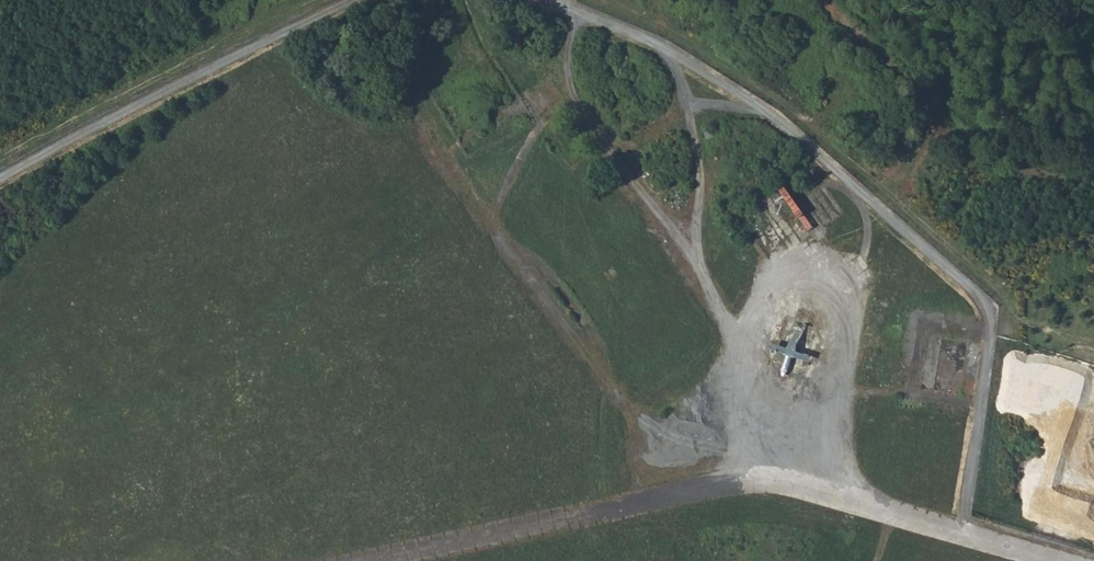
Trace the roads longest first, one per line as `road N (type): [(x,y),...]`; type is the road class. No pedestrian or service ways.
road 1 (unclassified): [(554,0),(671,51),(762,109),(982,298),(991,331),(960,537)]
road 2 (unclassified): [(890,517),(785,487),(718,487),(395,560)]
road 3 (unclassified): [(0,182),(355,0)]
road 4 (track): [(568,25),(646,50),(676,76),(700,182),(695,267)]

